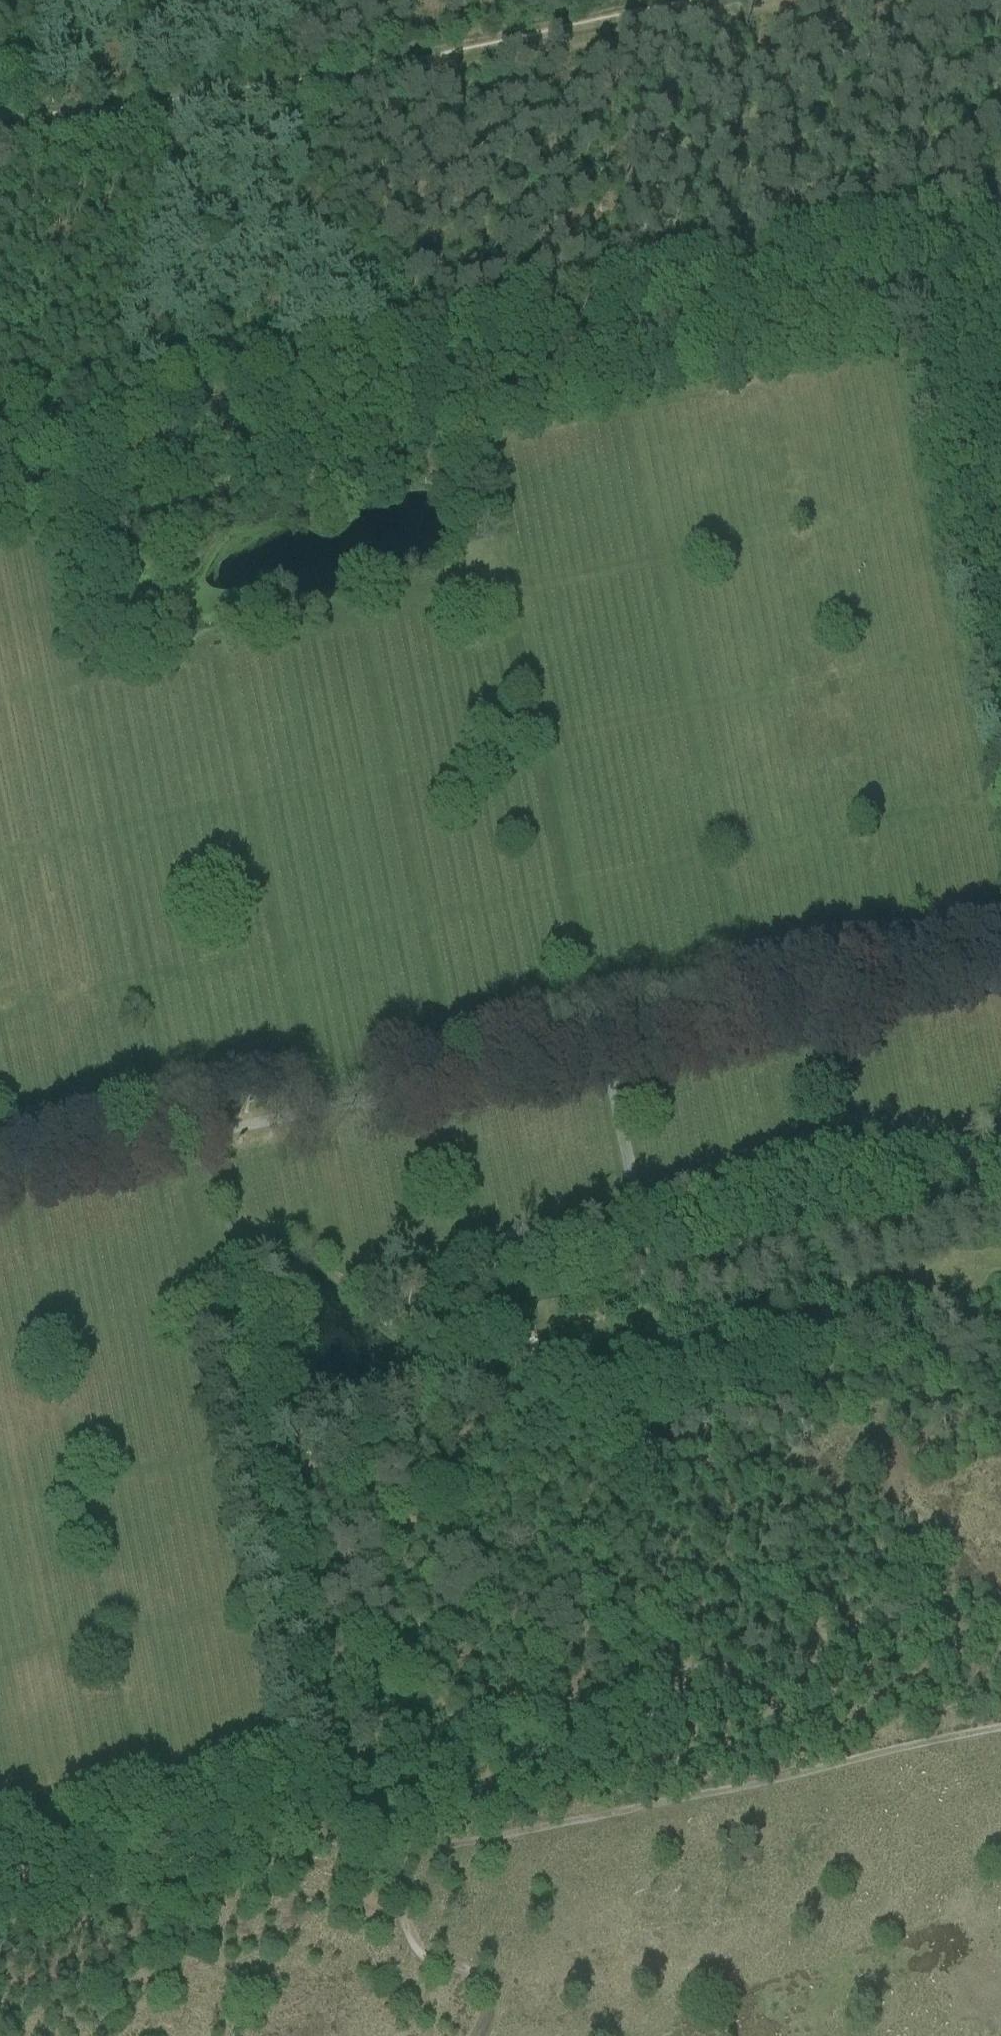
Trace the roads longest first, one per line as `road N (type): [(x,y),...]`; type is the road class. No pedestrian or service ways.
road 1 (track): [(647,0),(180,97),(0,120)]
road 2 (track): [(409,1851),(1000,1729)]
road 3 (track): [(473,2035),(489,2017),(483,1979),(420,1959),(404,1927),(394,1885),(409,1851)]

